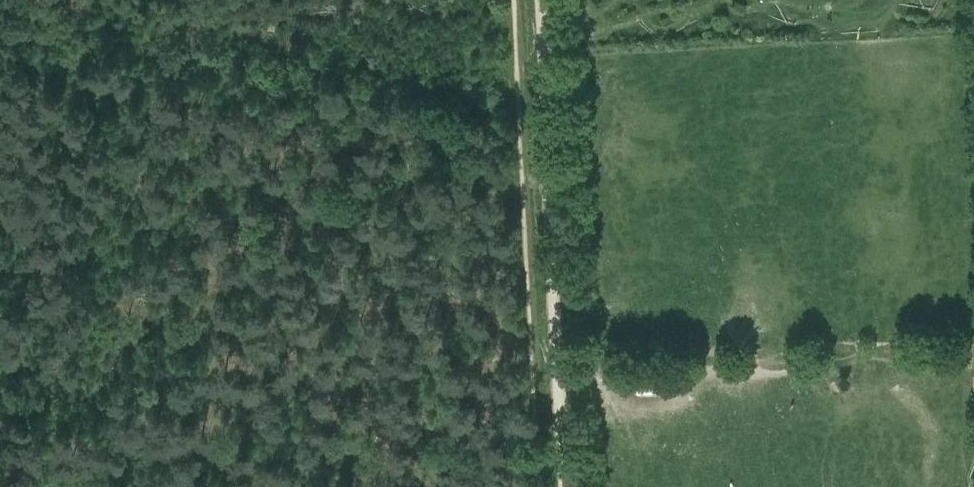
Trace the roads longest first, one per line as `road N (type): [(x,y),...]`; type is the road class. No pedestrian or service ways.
road 1 (track): [(562,486),(538,0)]

